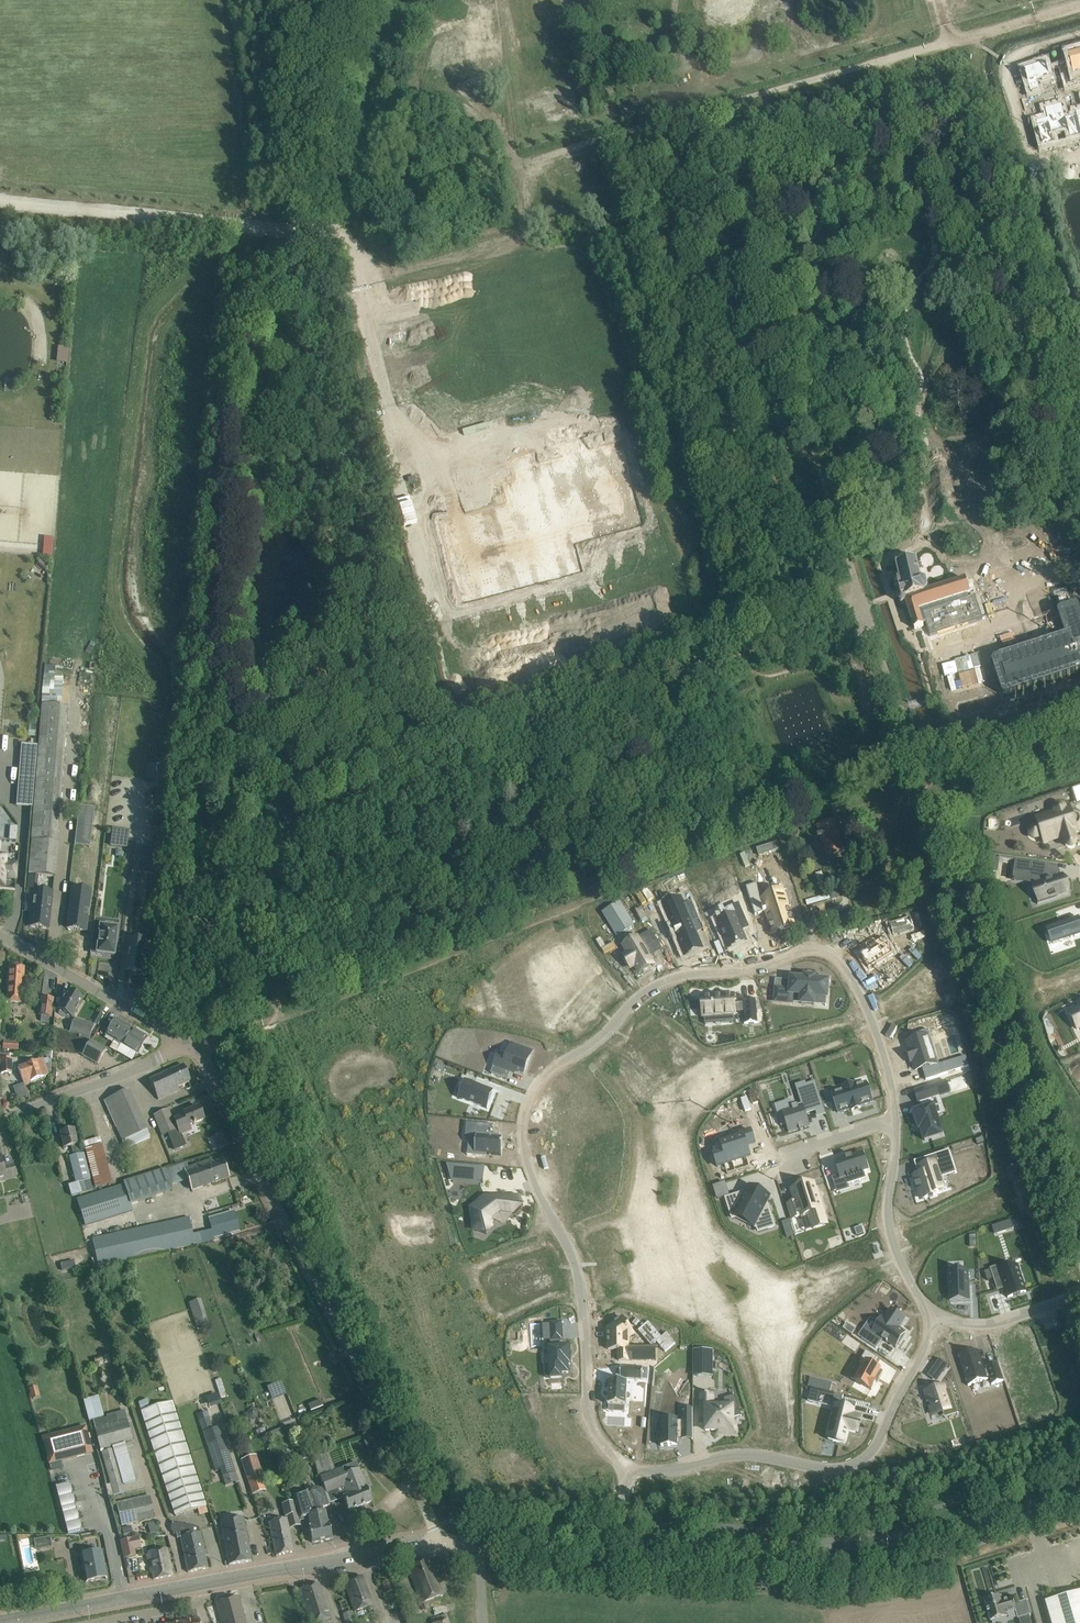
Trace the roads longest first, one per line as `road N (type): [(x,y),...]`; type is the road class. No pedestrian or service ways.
road 1 (residential): [(893,1118),(884,1061),(855,990),(831,958),(810,952),(654,986),(609,1033),(545,1077),(526,1112),(525,1160),(575,1265),(590,1421),(626,1469)]
road 2 (track): [(555,240),(524,224),(504,246),(355,271),(341,295),(442,667)]
road 3 (unclassified): [(864,605),(285,818)]
road 4 (unclassified): [(438,1543),(407,1463),(197,1048),(185,1041)]
road 5 (unclassified): [(864,605),(699,111)]
road 6 (track): [(1079,1261),(923,785)]
road 7 (secondary): [(625,1539),(885,1540),(985,1523),(1079,1494)]
road 8 (residential): [(626,1469),(746,1454),(852,1466),(877,1442),(938,1319)]
road 9 (tertiary): [(343,217),(699,111)]
road 10 (tertiary): [(0,200),(302,229),(343,217)]
road 11 (tertiary): [(699,111),(950,40)]
road 12 (secondary): [(202,1583),(438,1543)]
road 13 (track): [(0,229),(193,240),(209,222)]
road 14 (residential): [(938,1319),(916,1296),(884,1227),(893,1118)]
road 15 (residential): [(185,1041),(0,936)]
road 16 (secondary): [(0,1621),(202,1583)]
road 17 (unclassified): [(0,1119),(124,1074),(185,1041)]
road 18 (unclassified): [(923,785),(864,605)]
road 19 (secondary): [(478,1541),(625,1539)]
road 20 (residential): [(1079,1296),(990,1324),(938,1319)]
road 21 (unclassified): [(950,40),(1079,4)]
road 22 (residential): [(893,1118),(769,1157)]
road 23 (residential): [(95,1622),(199,1602),(202,1583)]

